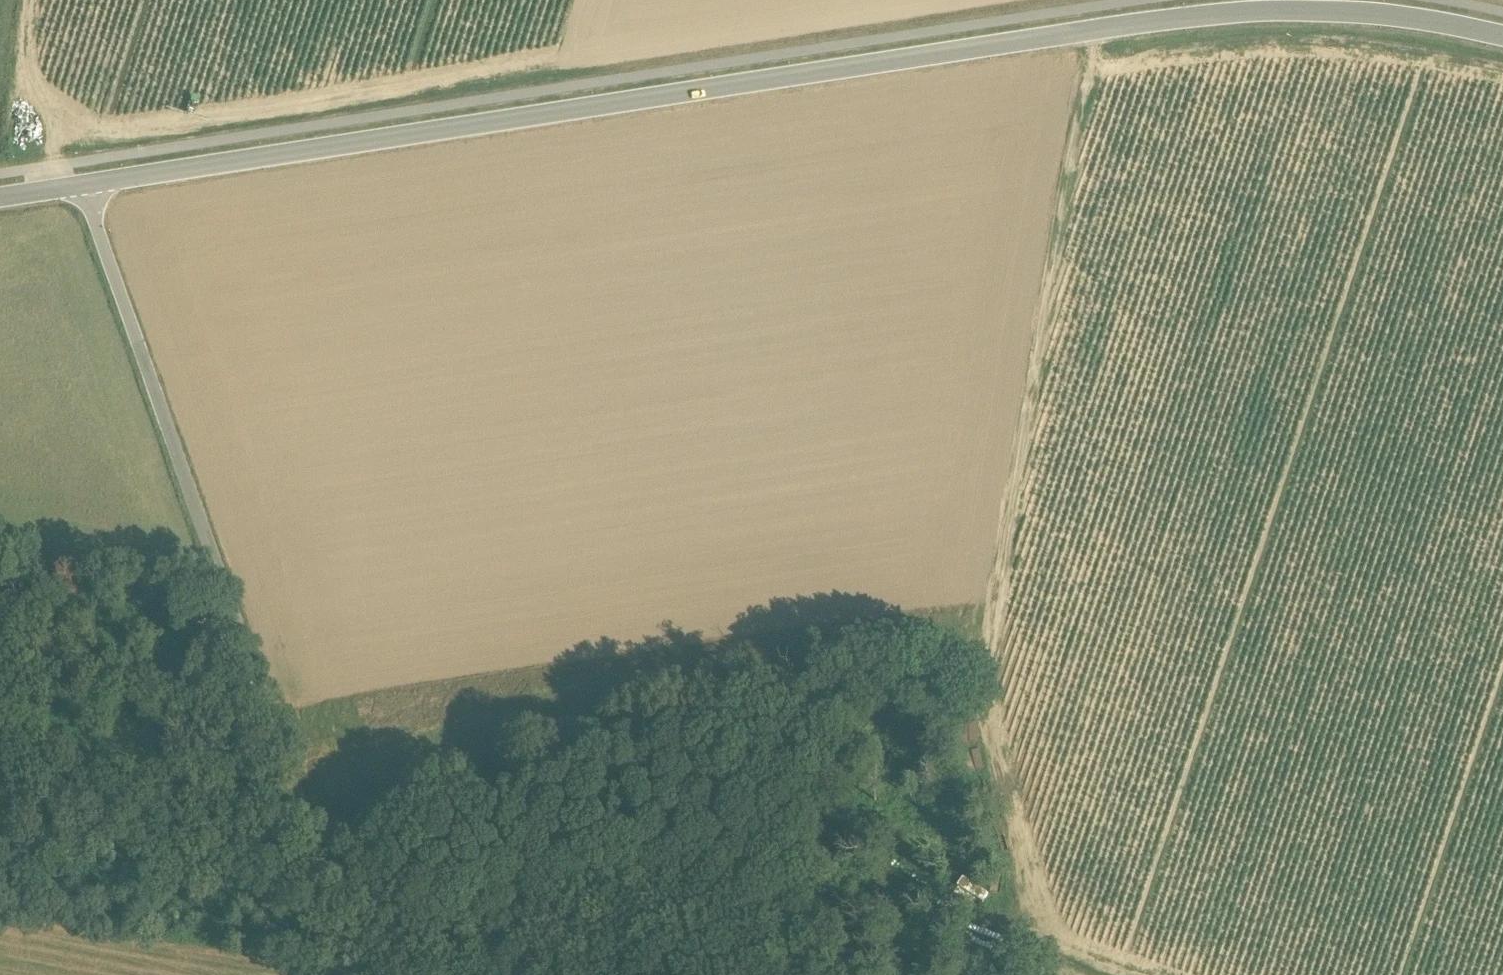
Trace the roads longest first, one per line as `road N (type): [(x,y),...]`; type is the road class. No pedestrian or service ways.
road 1 (unclassified): [(1502,37),(1303,12),(1206,17),(87,185)]
road 2 (unclassified): [(356,974),(87,185)]
road 3 (track): [(0,793),(311,832)]

